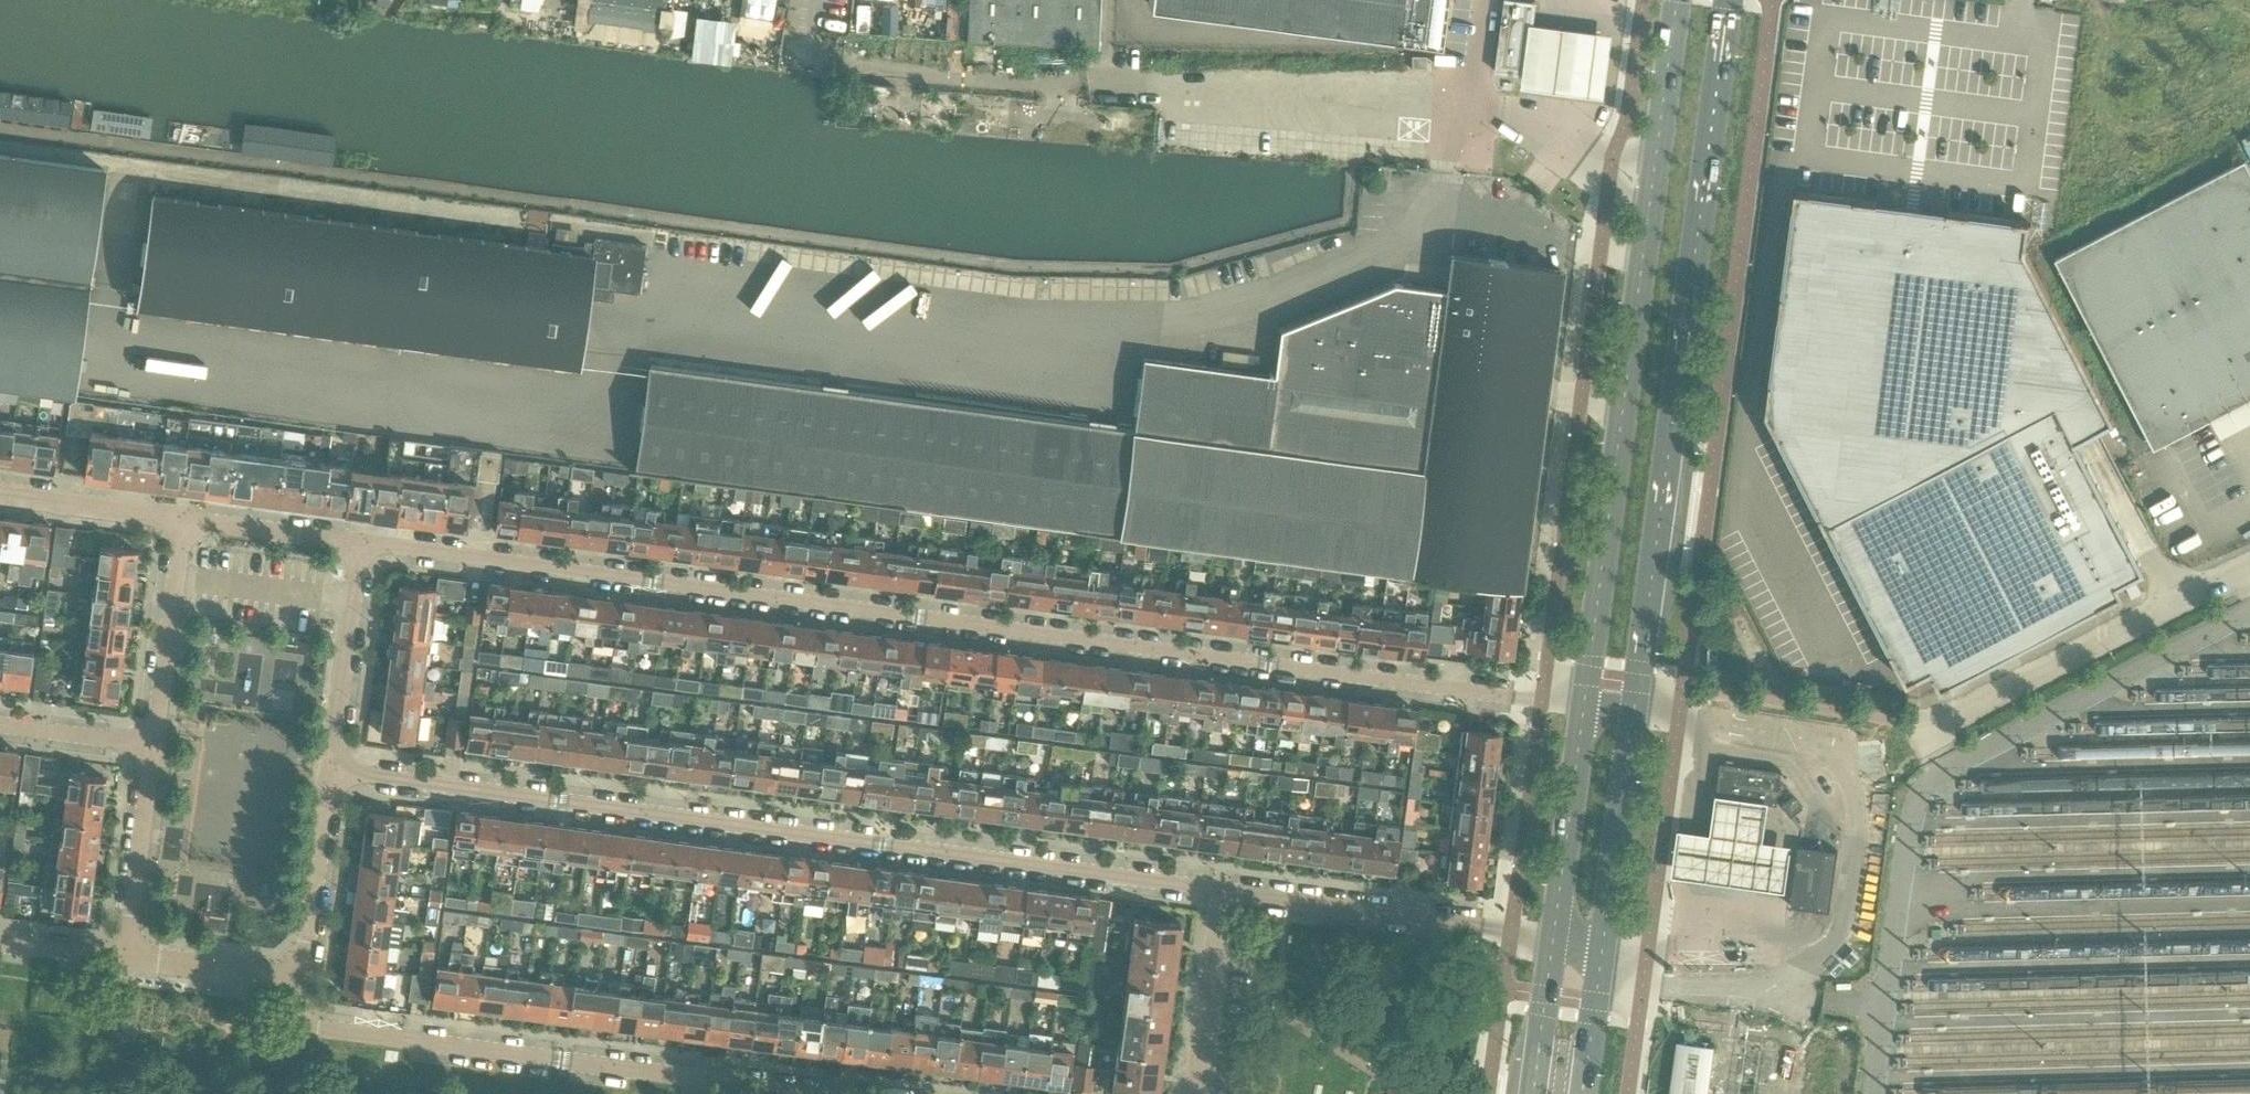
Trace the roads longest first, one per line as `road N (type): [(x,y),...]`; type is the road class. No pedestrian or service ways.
road 1 (residential): [(1585,702),(360,544)]
road 2 (residential): [(328,771),(1225,890)]
road 3 (secondary): [(1634,709),(1729,0)]
road 4 (unclassified): [(1471,98),(1357,107),(868,70)]
road 5 (residential): [(300,979),(298,1017),(314,1027),(822,1093)]
road 6 (secondary): [(1648,216),(1585,702)]
road 7 (unclassified): [(1944,755),(1933,728),(2249,572)]
road 8 (residential): [(1225,890),(1497,927),(1552,945)]
road 9 (secondary): [(1600,956),(1634,709)]
road 10 (secondary): [(1585,702),(1552,945)]
road 11 (residential): [(360,544),(328,771)]
road 12 (residential): [(184,521),(154,746)]
road 13 (residential): [(154,746),(127,961)]
road 14 (residential): [(328,771),(300,979)]
road 15 (residential): [(1225,890),(1194,1093)]
road 16 (residential): [(0,492),(184,521)]
road 17 (residential): [(184,521),(360,544)]
road 18 (residential): [(127,961),(300,979)]
road 19 (unclassified): [(1471,98),(1610,175)]
road 20 (residential): [(154,746),(0,725)]
road 21 (secondary): [(1676,0),(1657,148)]
road 22 (secondary): [(1552,945),(1533,1093)]
road 23 (secondary): [(1583,1093),(1600,956)]
road 24 (residential): [(0,943),(127,961)]

